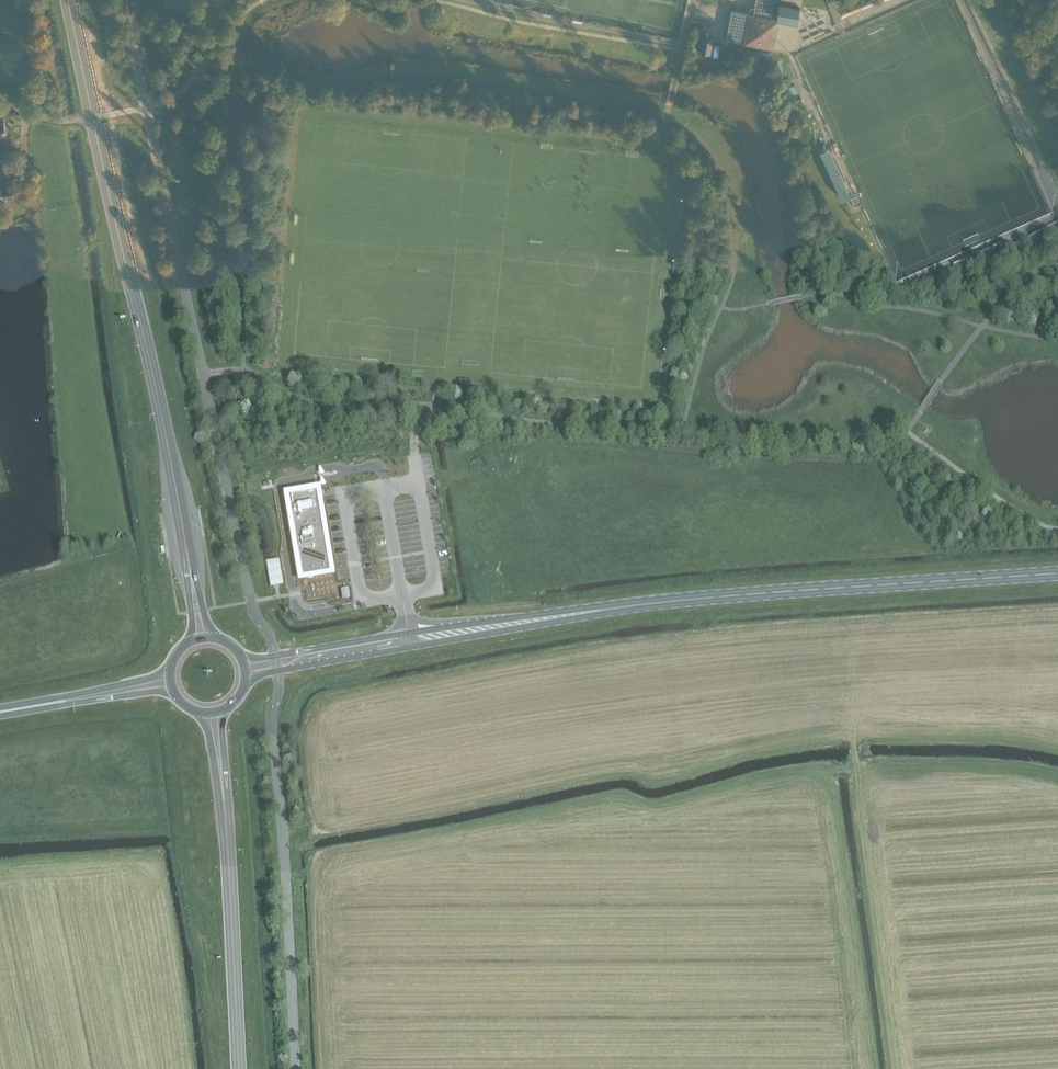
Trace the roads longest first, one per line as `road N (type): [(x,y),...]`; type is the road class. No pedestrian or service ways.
road 1 (unclassified): [(274,655),(252,607),(146,107)]
road 2 (primary): [(188,558),(93,118)]
road 3 (primary): [(640,604),(1057,573)]
road 4 (unclassified): [(295,1068),(271,727),(277,671)]
road 5 (primary): [(640,604),(274,655)]
road 6 (primary): [(277,671),(640,604)]
road 7 (tertiary): [(238,1068),(225,820)]
road 8 (primary): [(170,672),(49,703)]
road 9 (primary): [(49,703),(173,690)]
road 10 (primary): [(93,118),(68,0)]

